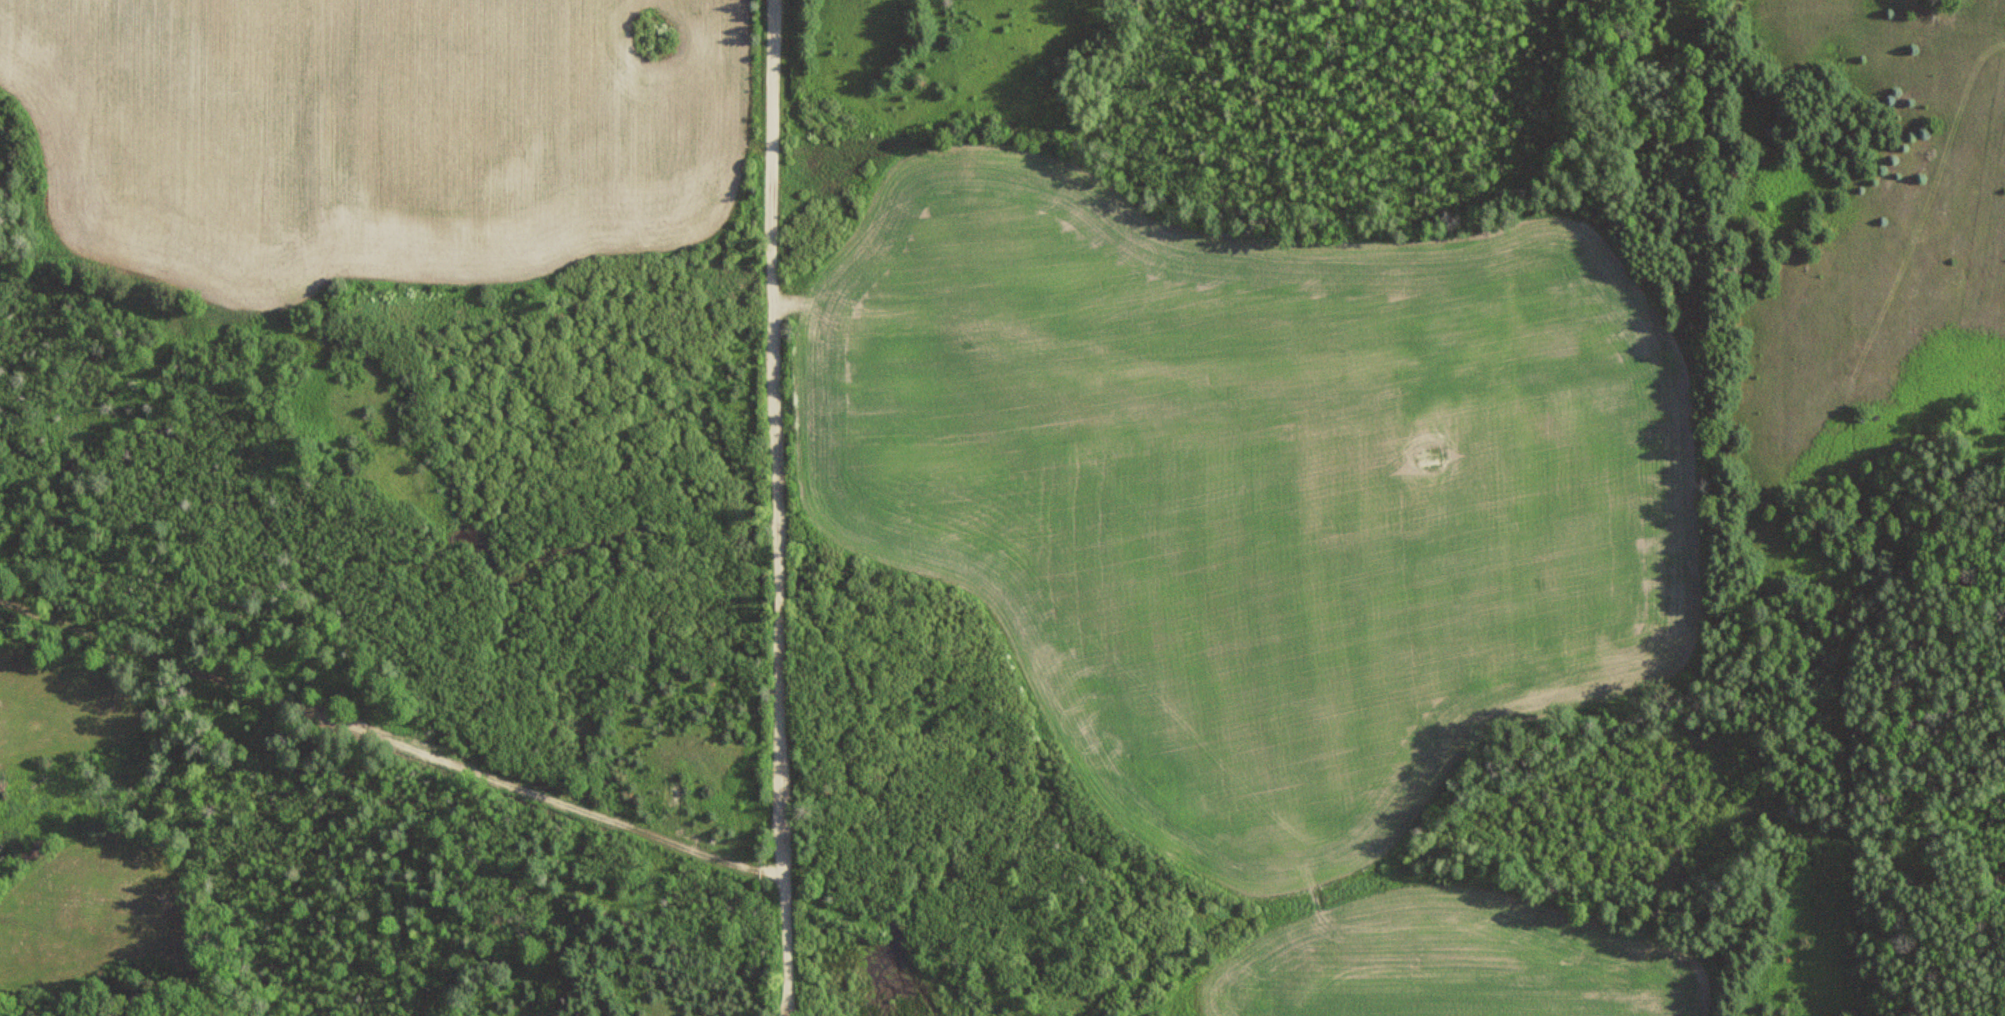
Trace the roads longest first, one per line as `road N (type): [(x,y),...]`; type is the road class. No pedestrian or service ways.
road 1 (residential): [(788,1015),(776,0)]

